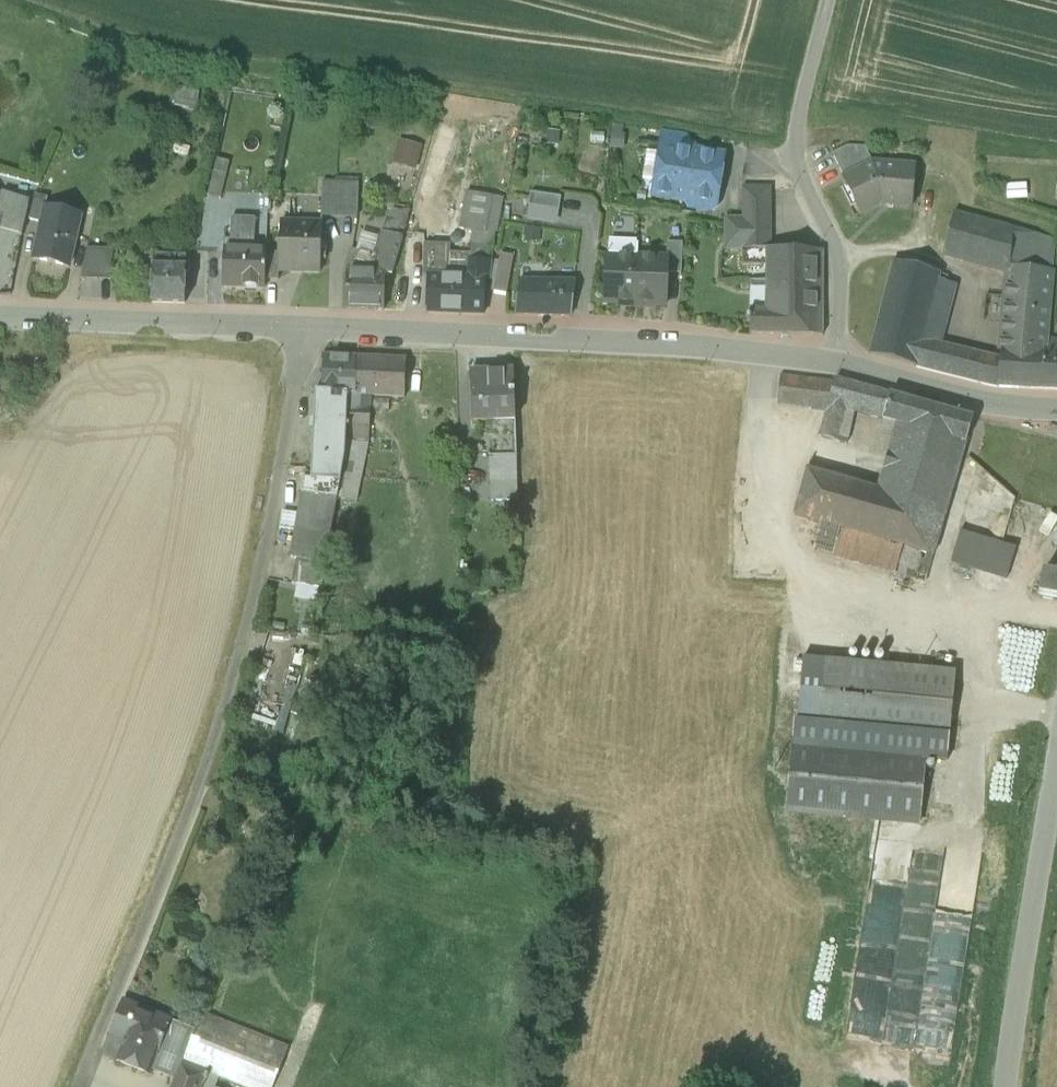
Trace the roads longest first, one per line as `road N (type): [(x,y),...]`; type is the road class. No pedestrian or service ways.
road 1 (unclassified): [(305,329),(252,592),(192,789),(80,1086)]
road 2 (residential): [(833,365),(672,347),(305,329)]
road 3 (unclassified): [(1006,1086),(1056,765)]
road 4 (residential): [(305,329),(0,316)]
road 5 (residential): [(833,365),(837,250),(796,166),(747,167)]
road 6 (residential): [(1056,410),(1004,408),(833,365)]
road 7 (track): [(796,166),(790,143),(827,0)]

